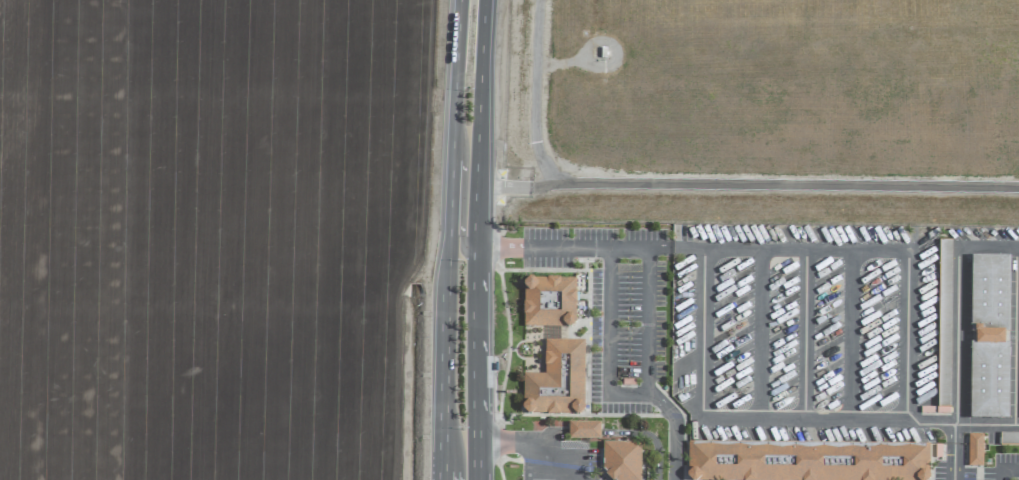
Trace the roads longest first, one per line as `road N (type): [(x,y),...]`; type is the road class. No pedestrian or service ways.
road 1 (secondary): [(473,248),(484,0)]
road 2 (secondary): [(475,479),(473,248)]
road 3 (secondary): [(446,288),(443,472)]
road 4 (secondary): [(454,110),(446,288)]

